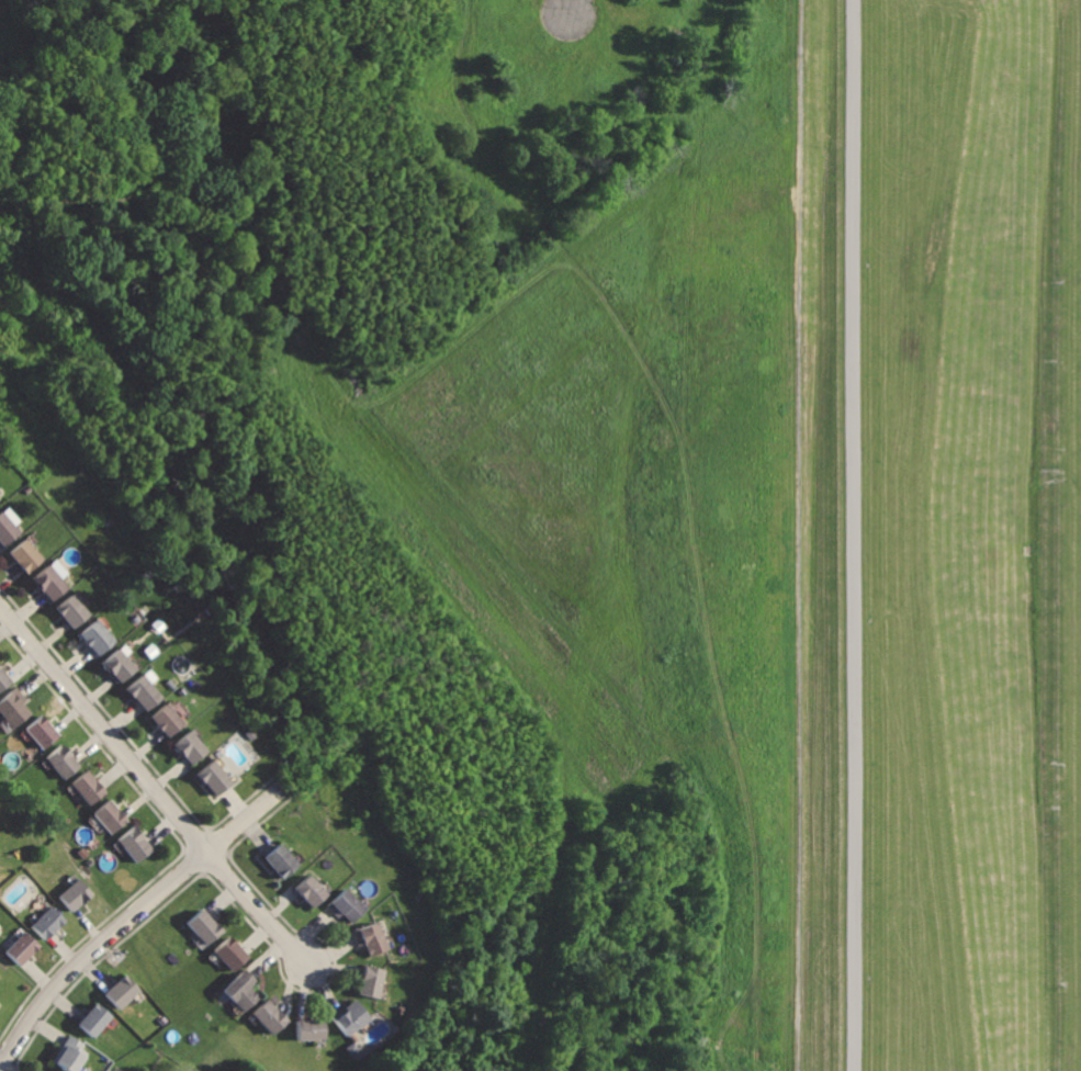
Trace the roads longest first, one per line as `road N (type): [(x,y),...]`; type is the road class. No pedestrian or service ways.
road 1 (residential): [(306,960),(0,603)]
road 2 (residential): [(0,1064),(74,969),(283,788)]

